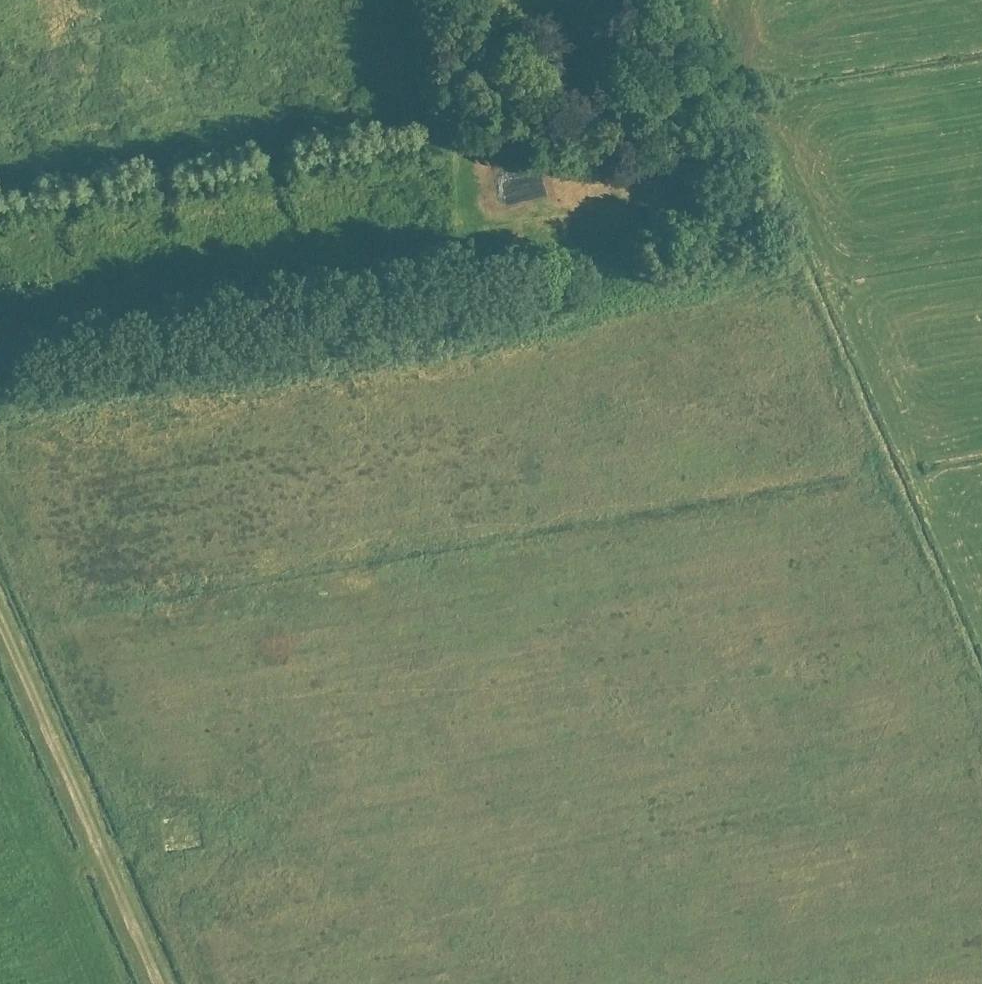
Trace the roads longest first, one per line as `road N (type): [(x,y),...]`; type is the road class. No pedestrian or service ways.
road 1 (track): [(0,631),(153,983)]

